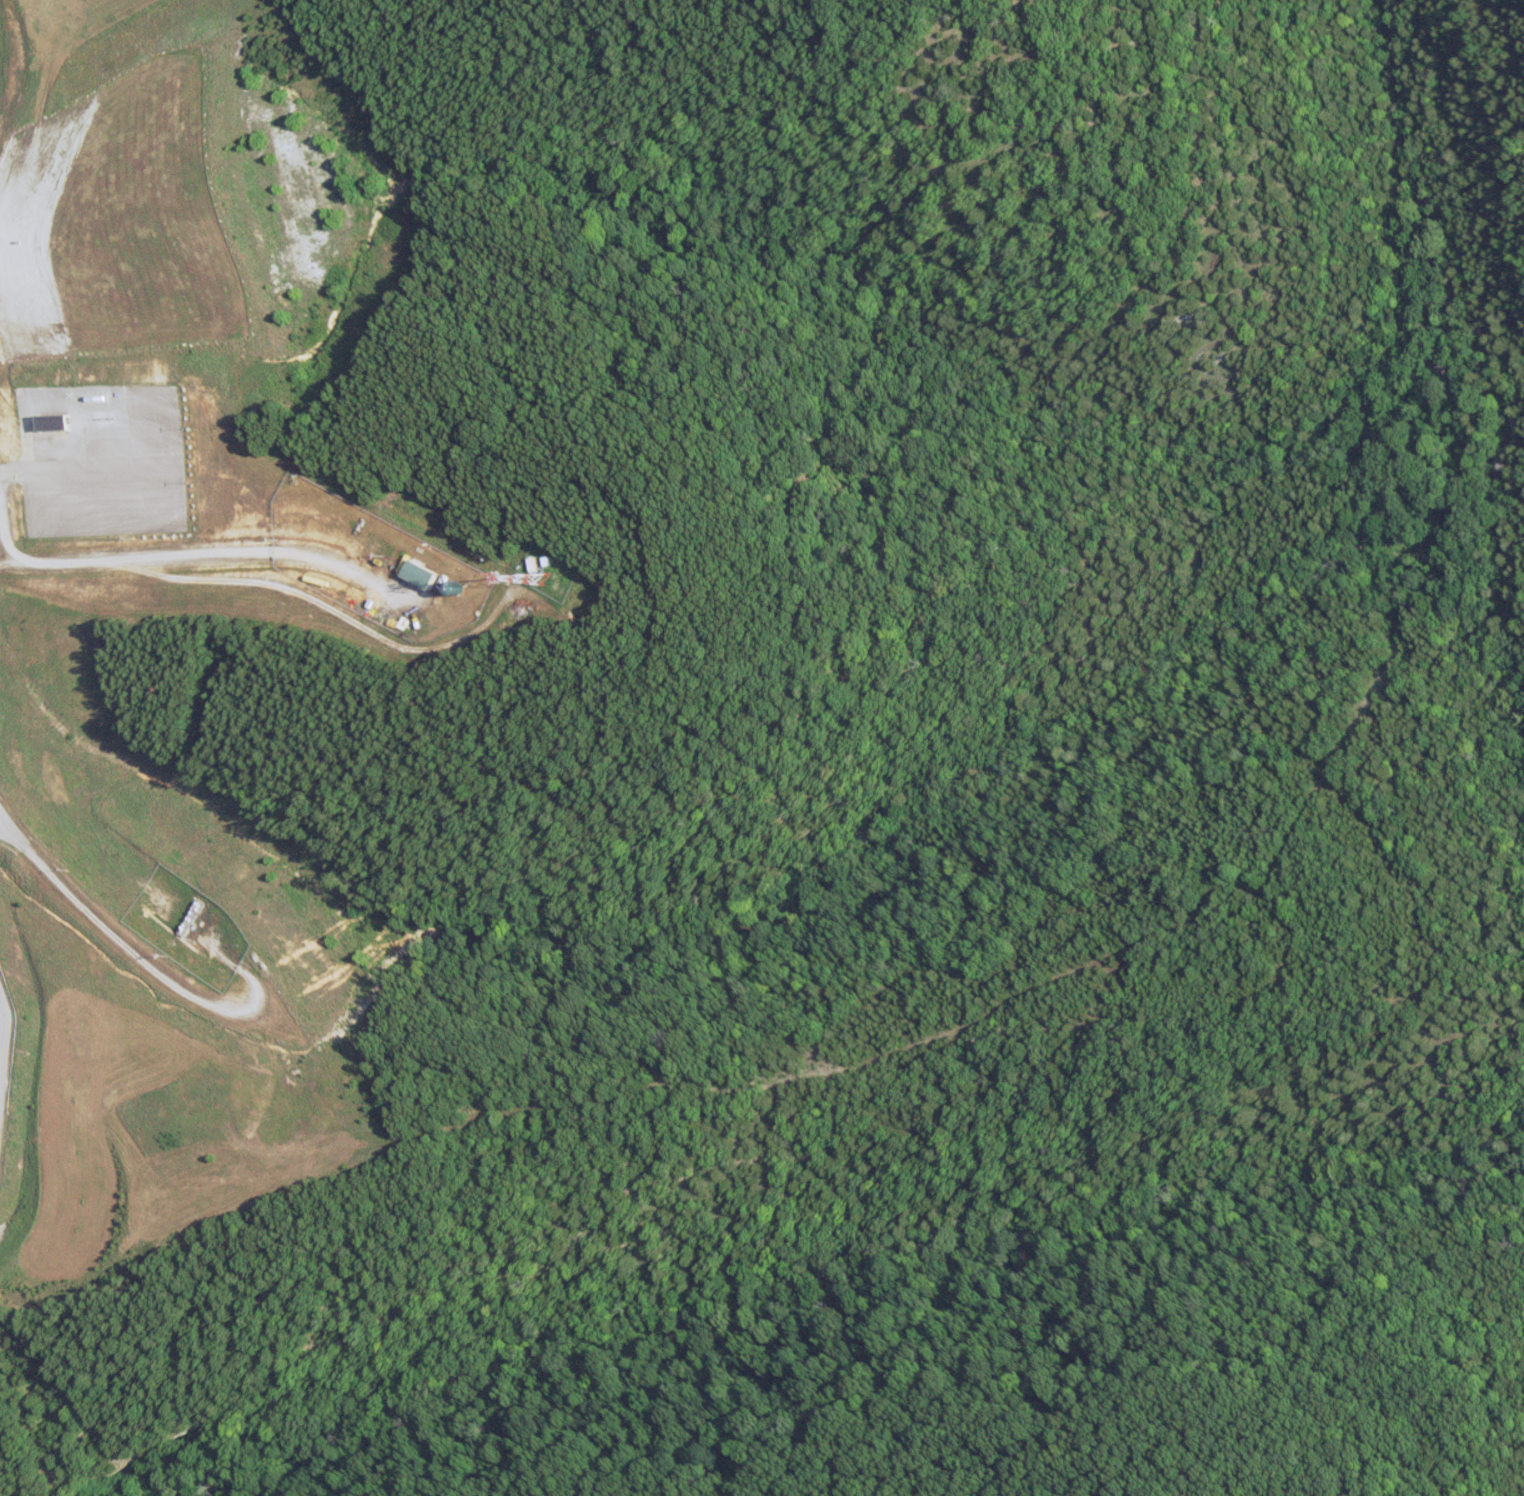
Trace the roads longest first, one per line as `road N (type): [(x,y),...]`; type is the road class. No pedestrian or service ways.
road 1 (residential): [(0,473),(166,474)]

